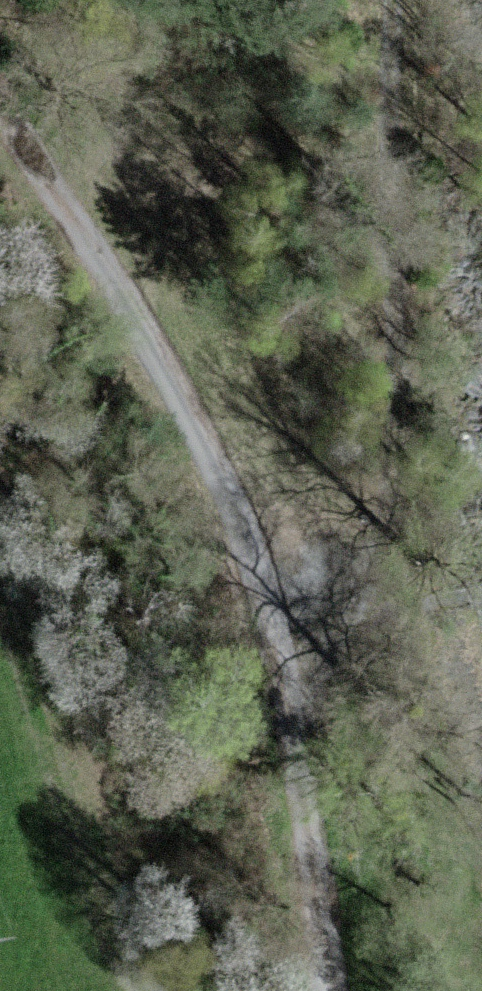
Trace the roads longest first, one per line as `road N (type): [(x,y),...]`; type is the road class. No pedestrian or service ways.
road 1 (unclassified): [(330,990),(256,554),(219,470),(0,79)]
road 2 (track): [(256,554),(404,471),(396,0)]
road 3 (track): [(142,990),(95,906),(44,720),(0,601)]

